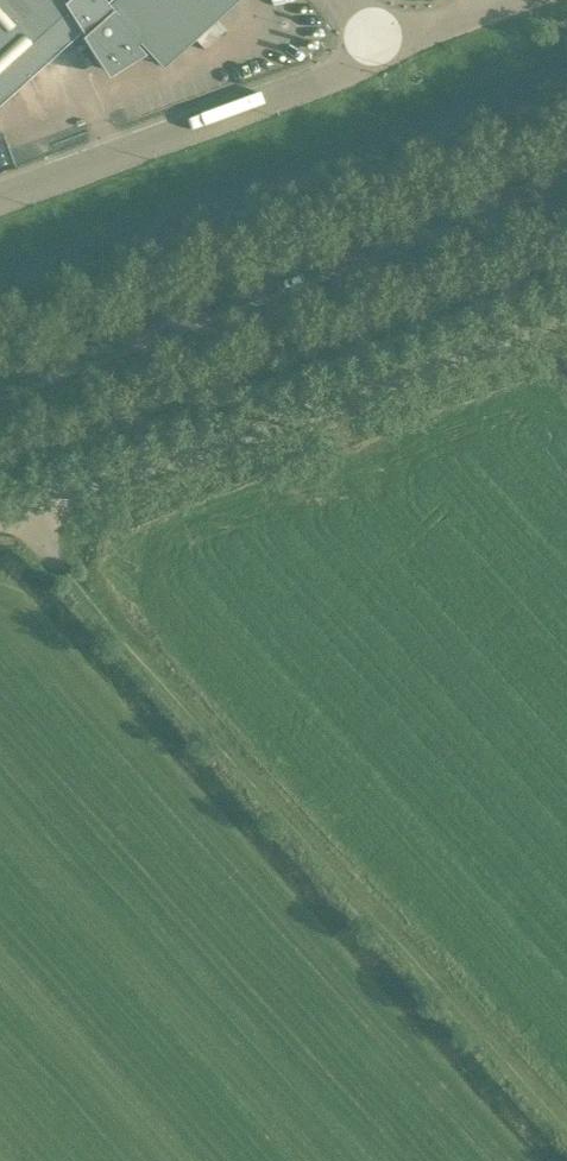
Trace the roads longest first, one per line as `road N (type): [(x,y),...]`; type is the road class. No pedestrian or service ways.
road 1 (primary): [(0,398),(566,180)]
road 2 (unclassified): [(0,514),(566,312)]
road 3 (unclassified): [(0,191),(388,39)]

